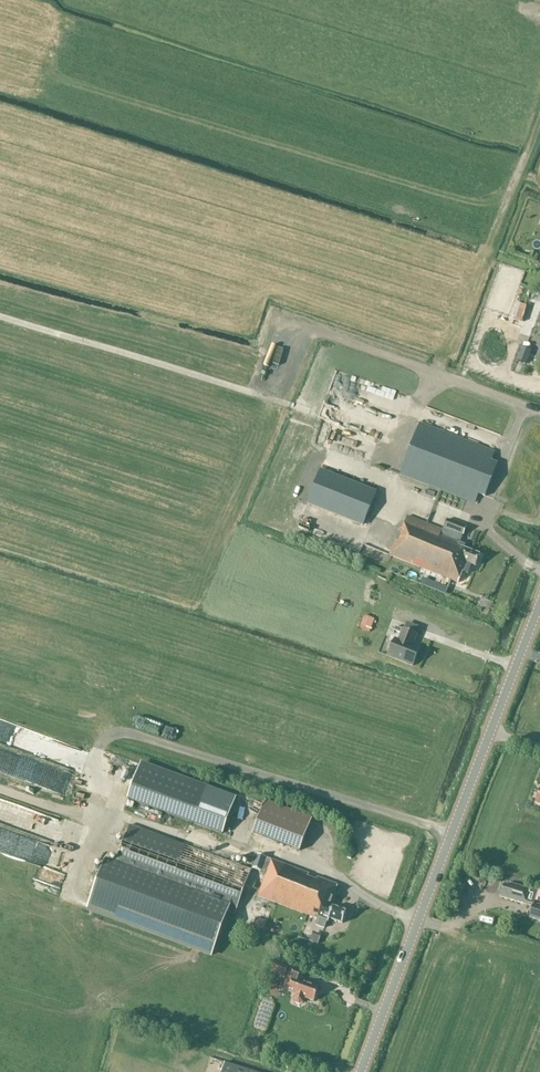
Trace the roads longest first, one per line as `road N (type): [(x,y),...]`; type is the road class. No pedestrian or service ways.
road 1 (track): [(539,411),(439,380),(391,426),(353,412),(336,421),(0,317)]
road 2 (tertiary): [(361,1071),(539,603)]

